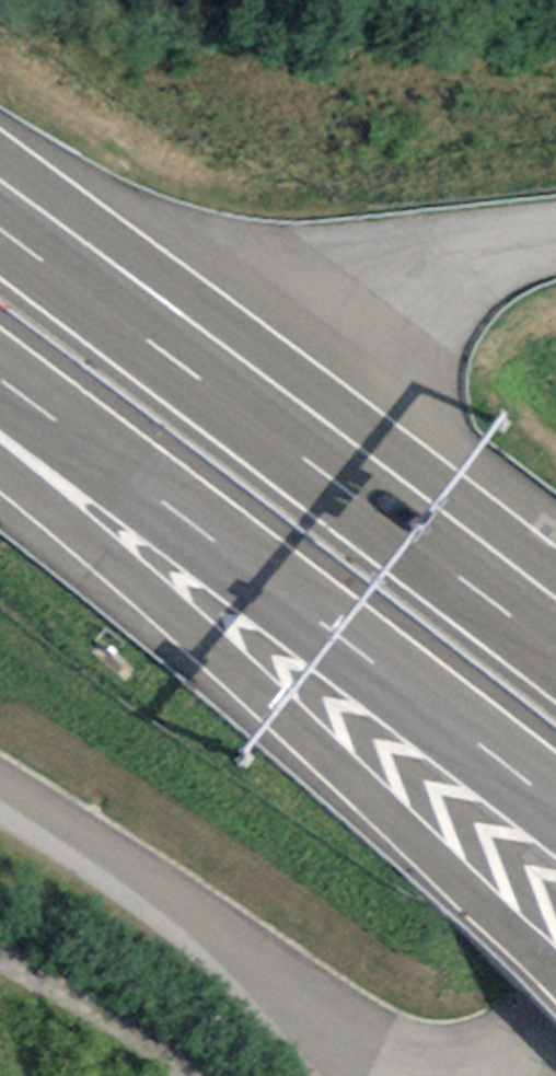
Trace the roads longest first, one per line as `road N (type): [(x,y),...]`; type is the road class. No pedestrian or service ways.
road 1 (motorway): [(0,480),(555,983)]
road 2 (motorway): [(555,676),(0,230)]
road 3 (motorway): [(0,389),(555,832)]
road 4 (motorway): [(555,592),(467,525),(0,224)]
road 5 (track): [(184,1075),(0,962)]

